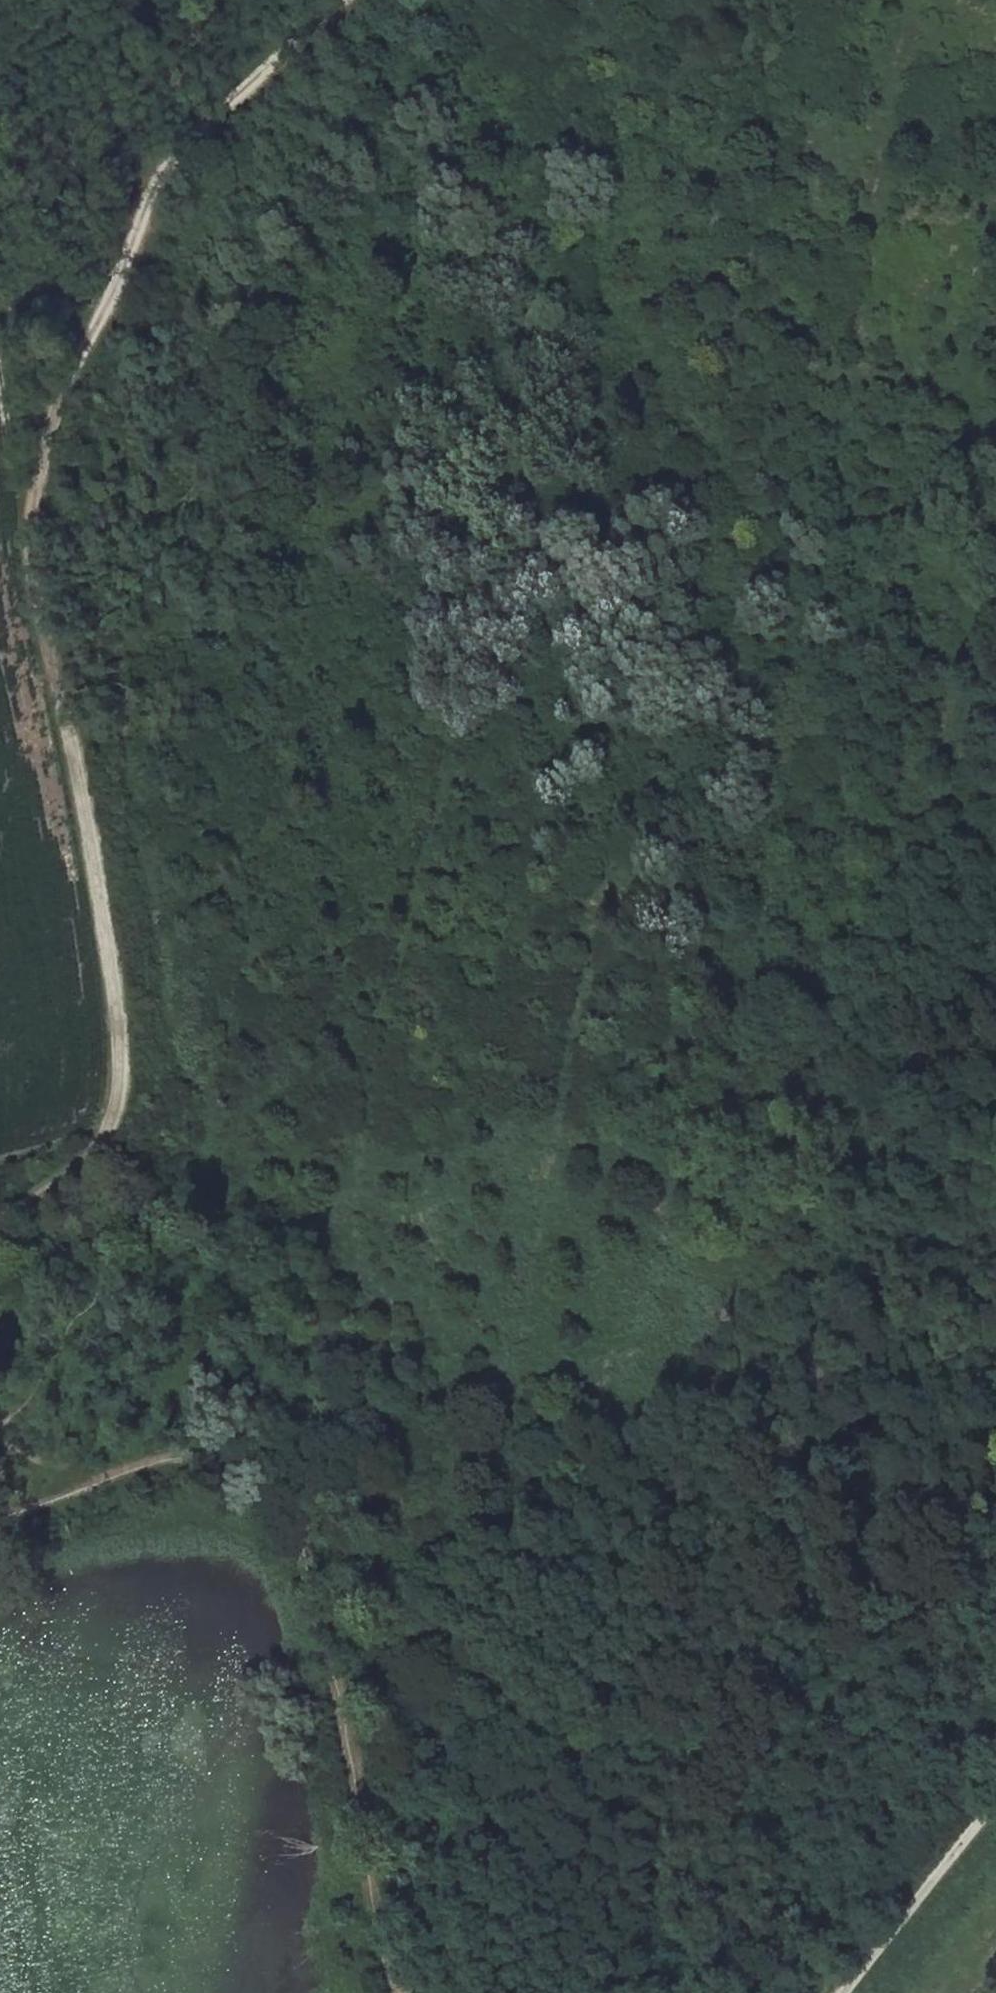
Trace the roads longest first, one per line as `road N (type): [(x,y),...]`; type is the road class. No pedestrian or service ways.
road 1 (track): [(341,0),(156,179),(107,314),(57,406),(39,494),(124,1029),(120,1109),(96,1150),(0,1221)]
road 2 (track): [(843,1992),(995,1803)]

